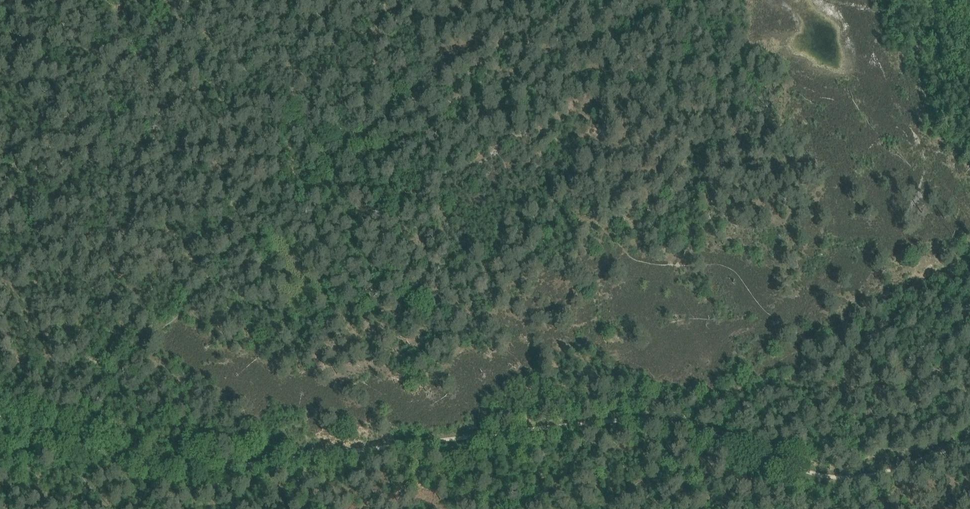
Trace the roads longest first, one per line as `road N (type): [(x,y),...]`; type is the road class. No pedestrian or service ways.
road 1 (track): [(47,434),(158,466),(209,470),(654,417),(839,481),(969,439)]
road 2 (track): [(0,461),(47,434),(432,73)]

